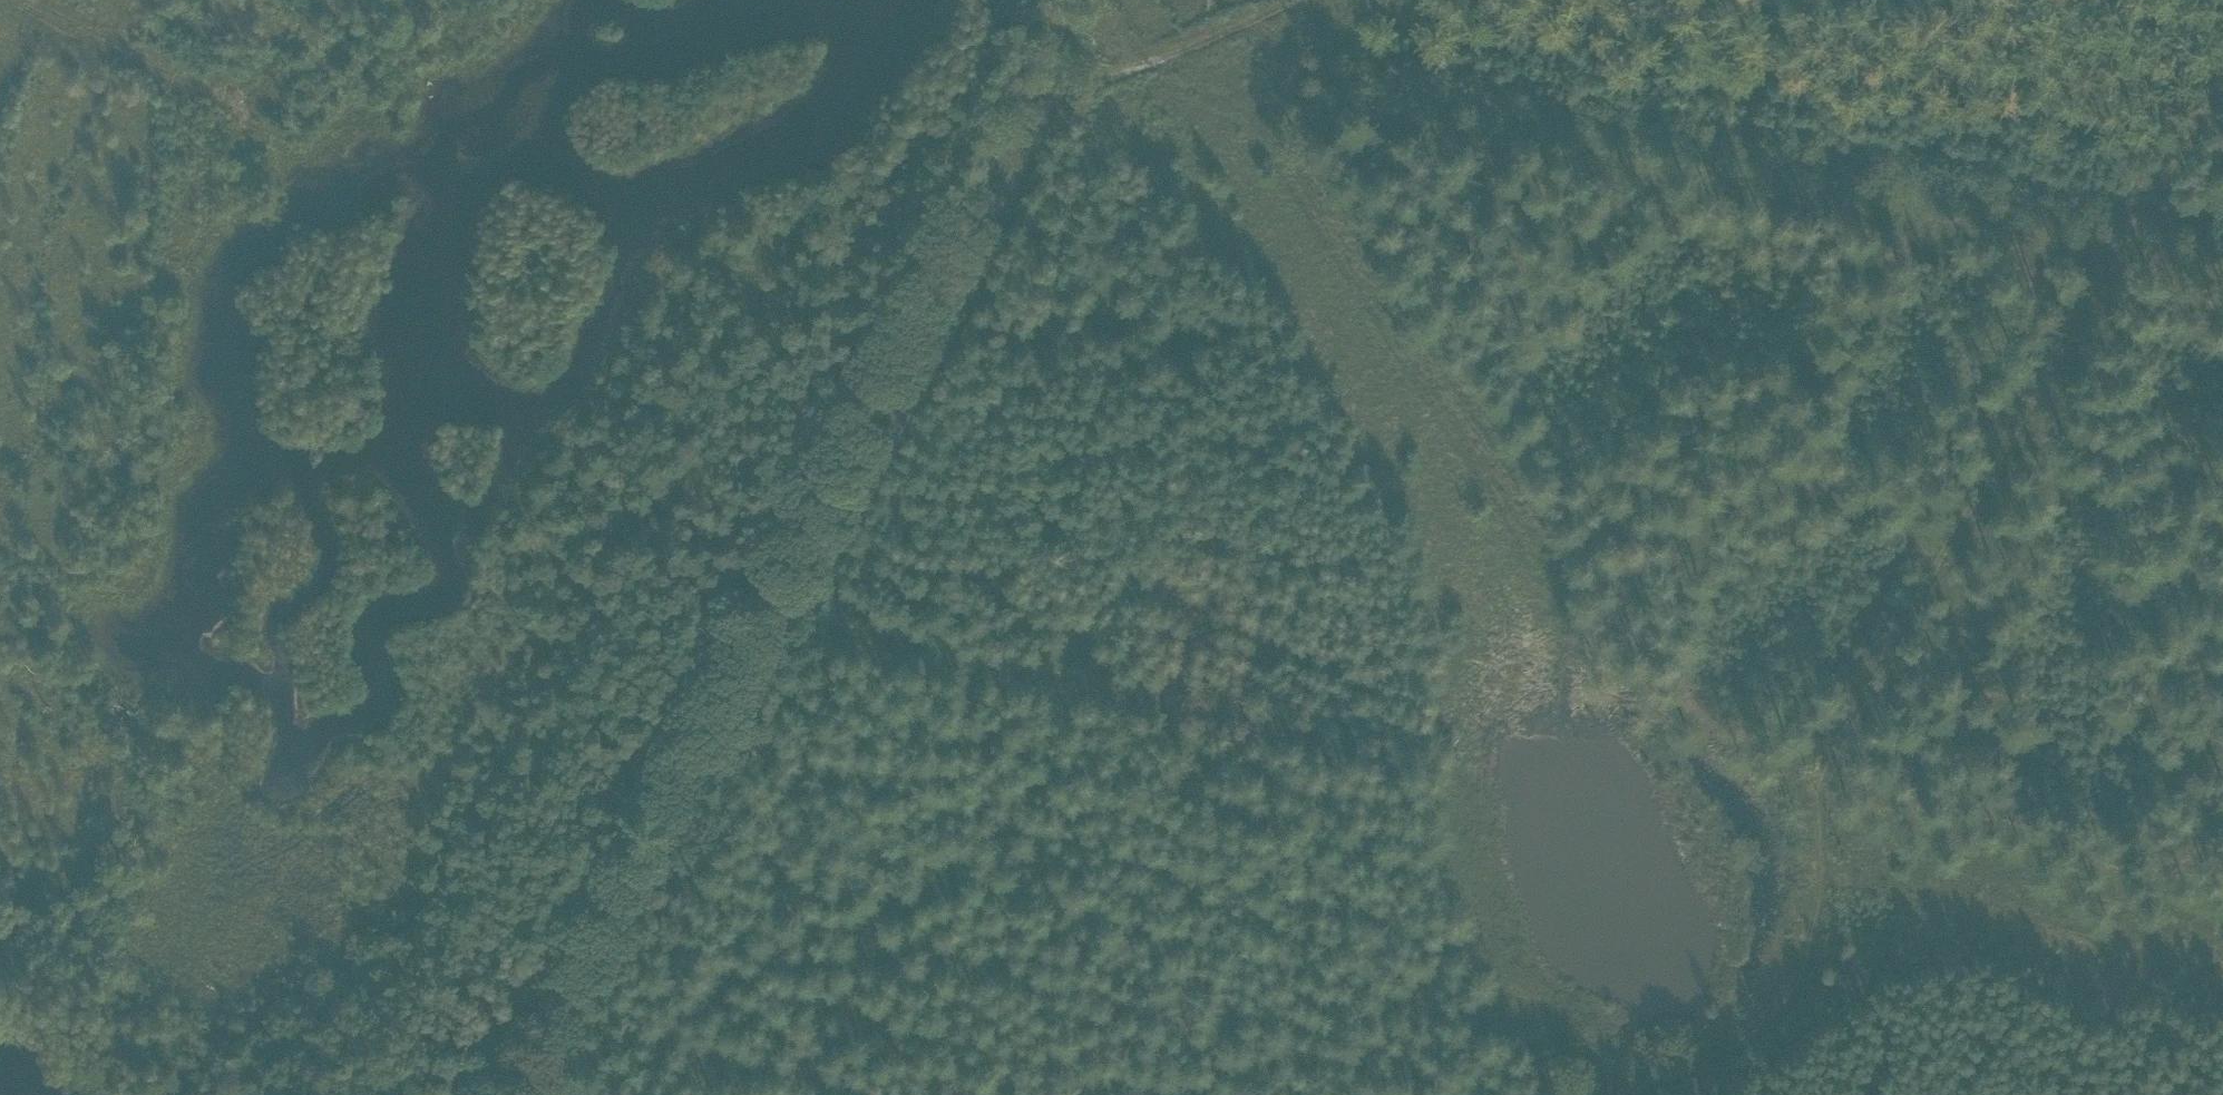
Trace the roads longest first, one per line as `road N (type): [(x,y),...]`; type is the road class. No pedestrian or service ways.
road 1 (track): [(1240,23),(1072,89),(546,1094)]
road 2 (track): [(1608,1094),(1792,983),(1815,951),(1820,732),(2222,61)]
road 3 (track): [(2222,229),(1276,61),(1240,23),(1289,0)]

